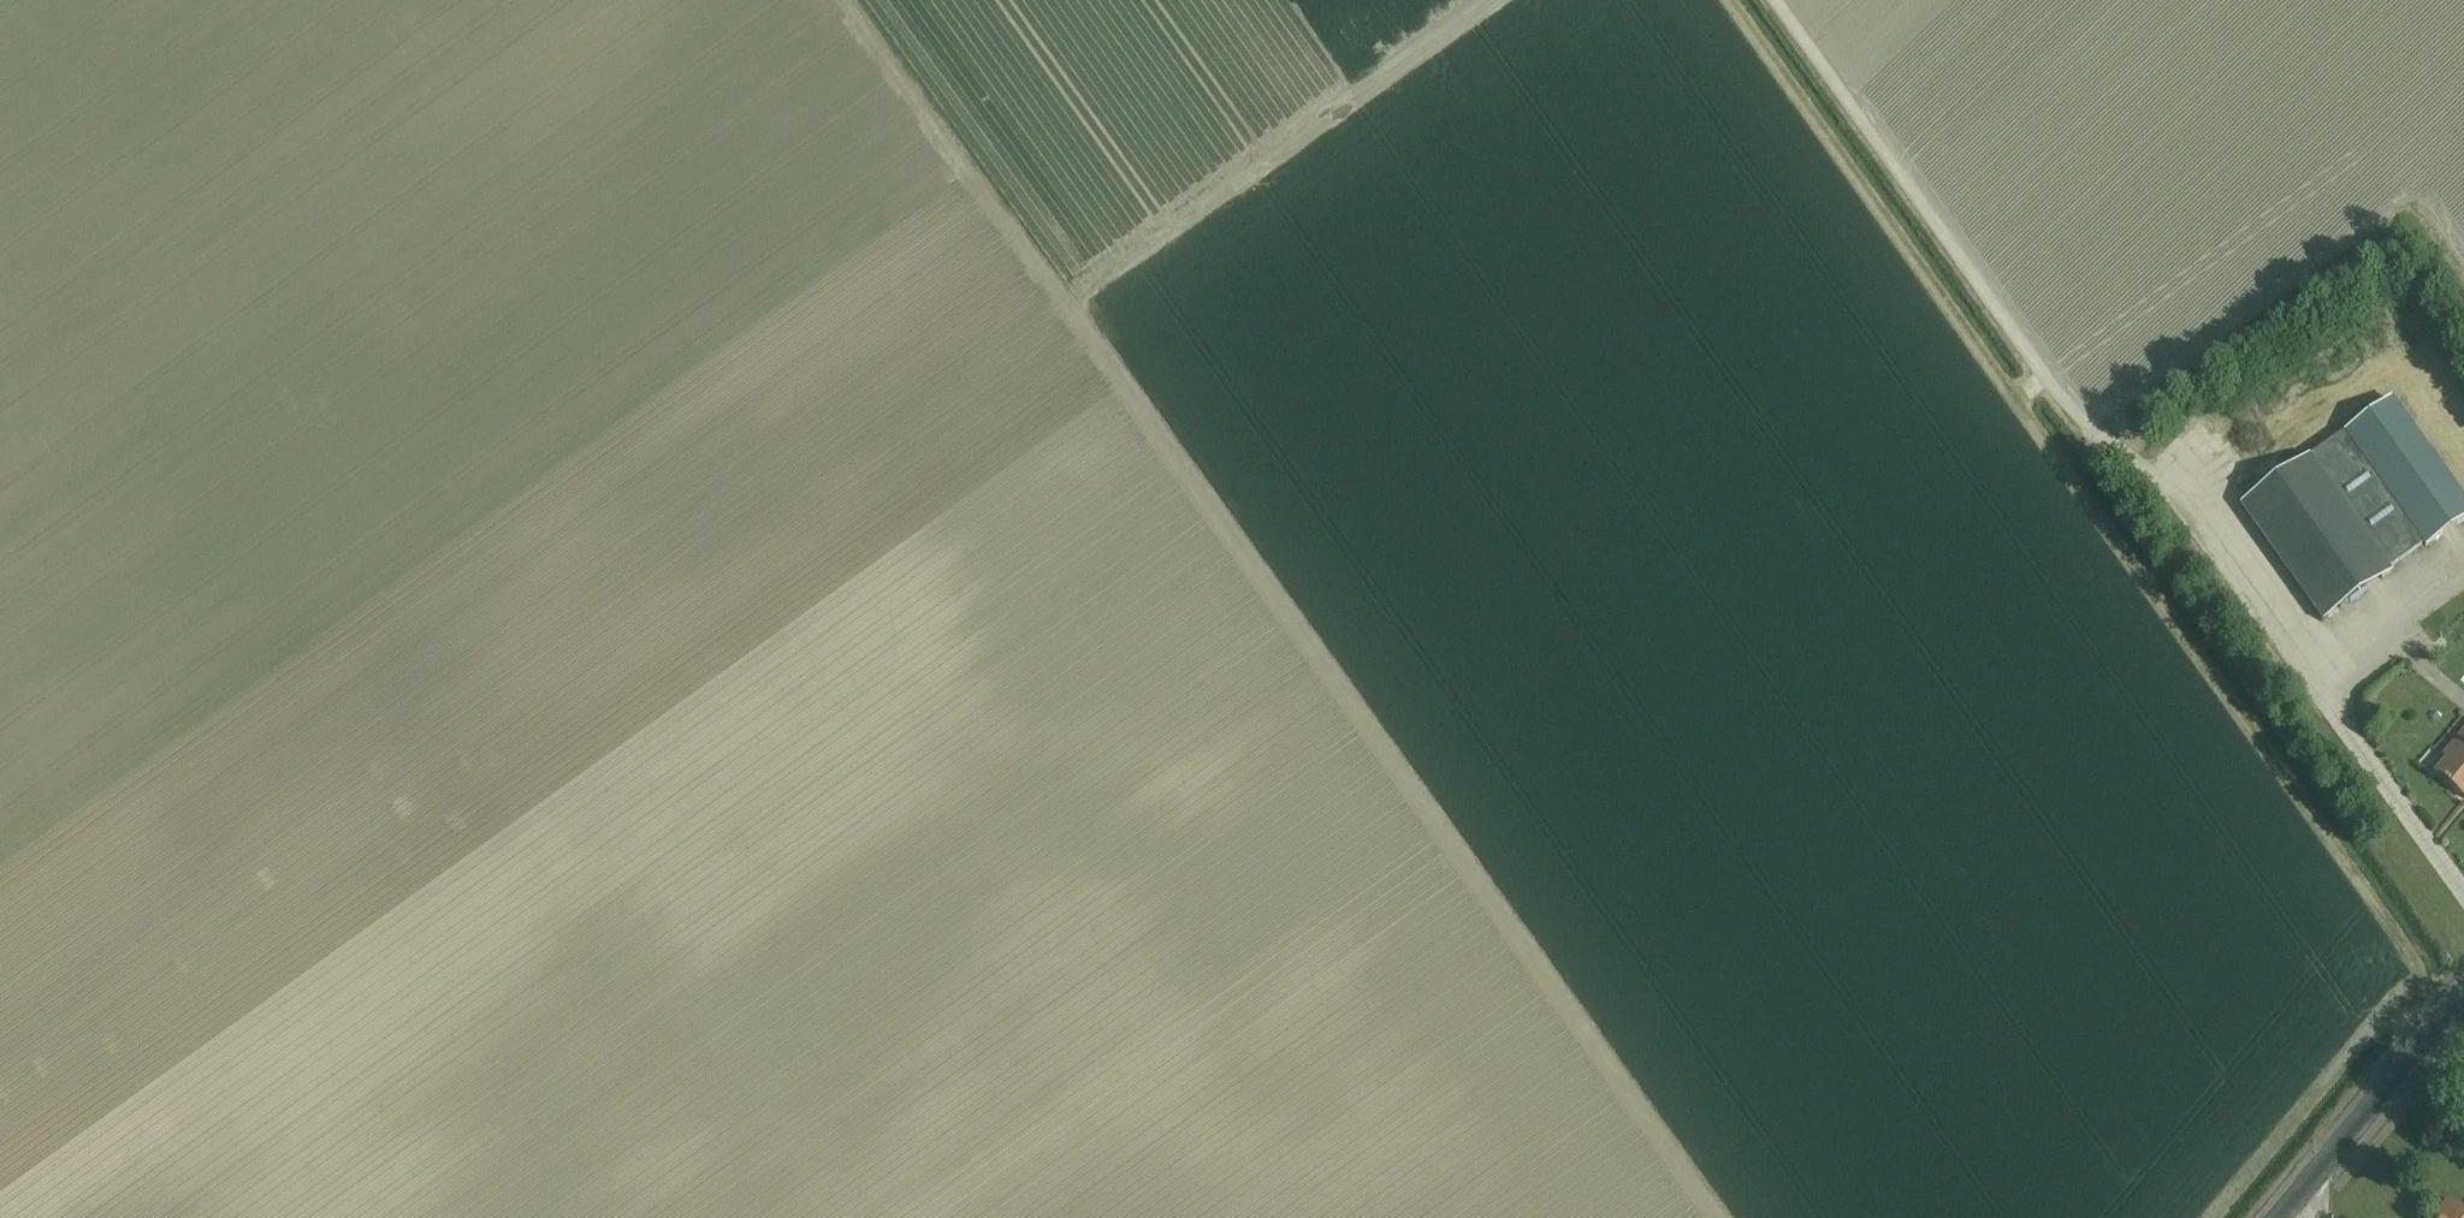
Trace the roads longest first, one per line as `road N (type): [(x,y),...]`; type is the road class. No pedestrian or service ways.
road 1 (unclassified): [(2277,1217),(2463,995)]

